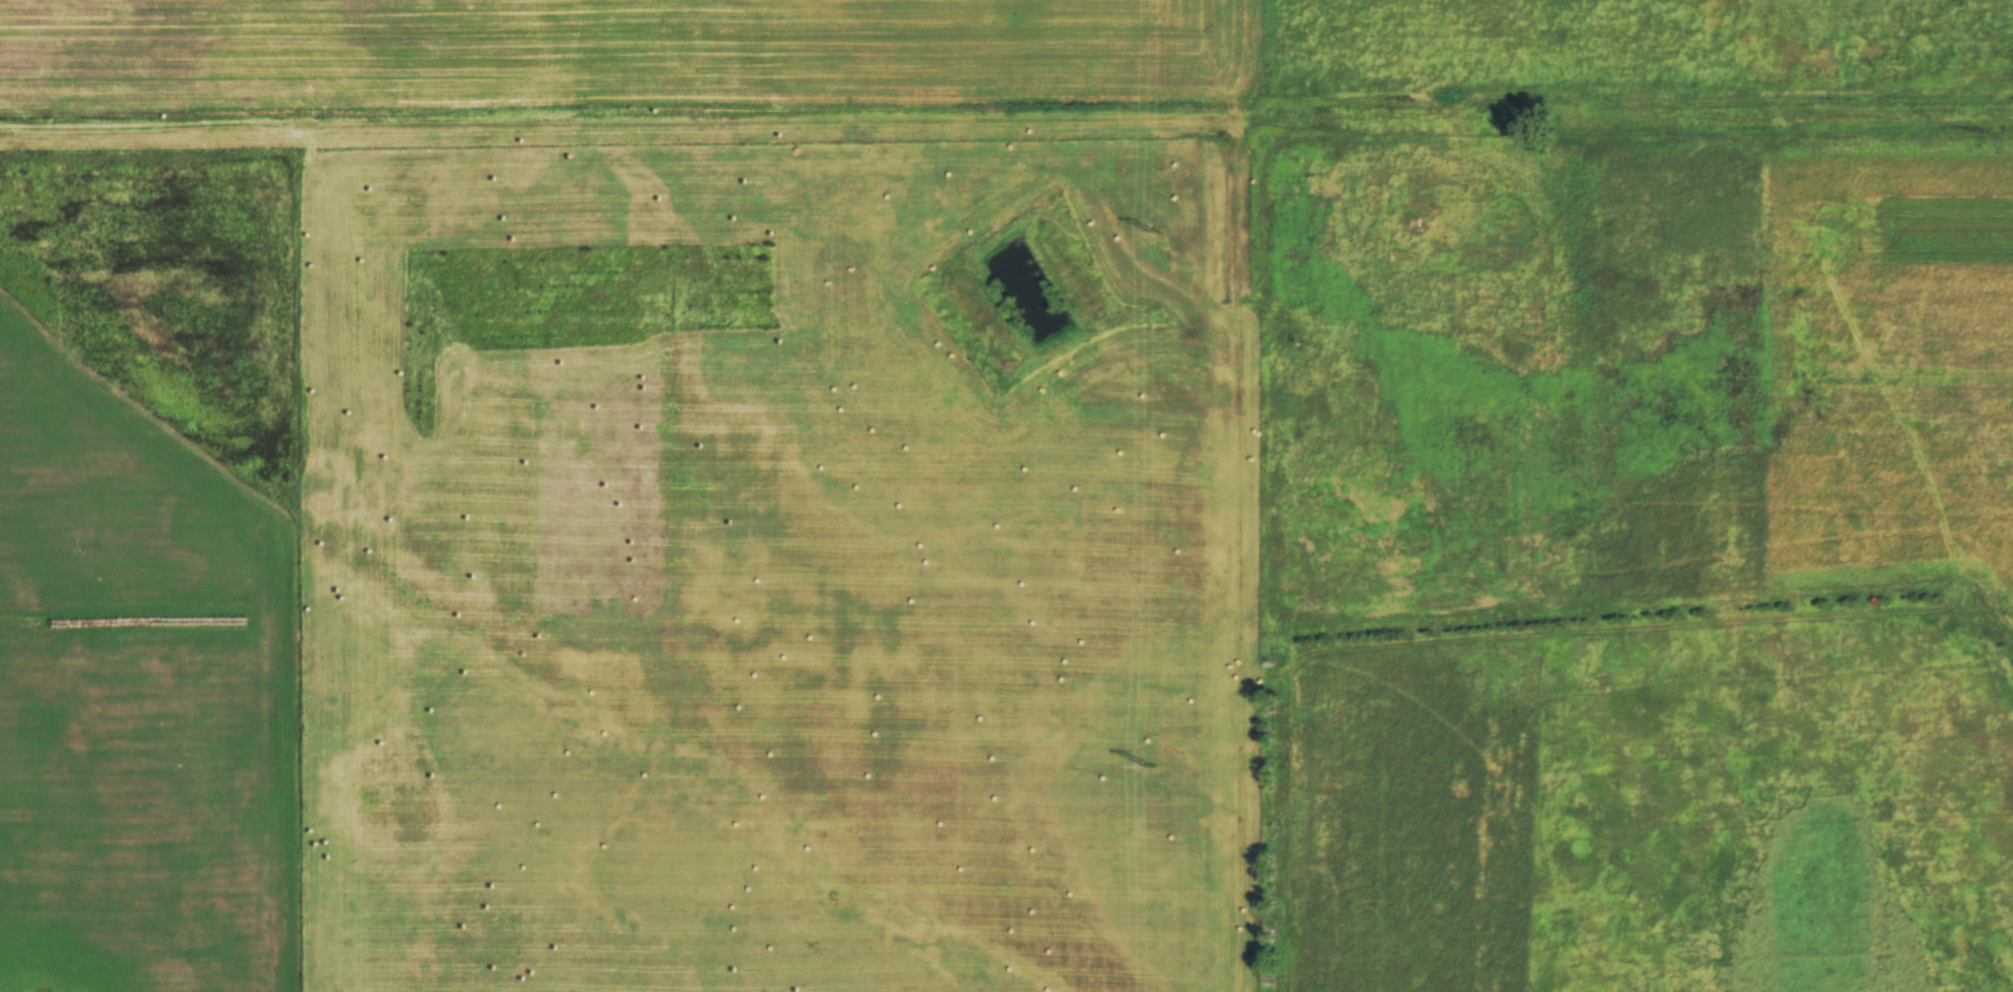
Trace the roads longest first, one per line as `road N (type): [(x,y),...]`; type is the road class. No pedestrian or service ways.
road 1 (track): [(0,130),(1223,135)]
road 2 (track): [(1234,991),(1221,0)]
road 3 (track): [(1223,135),(2012,124)]

